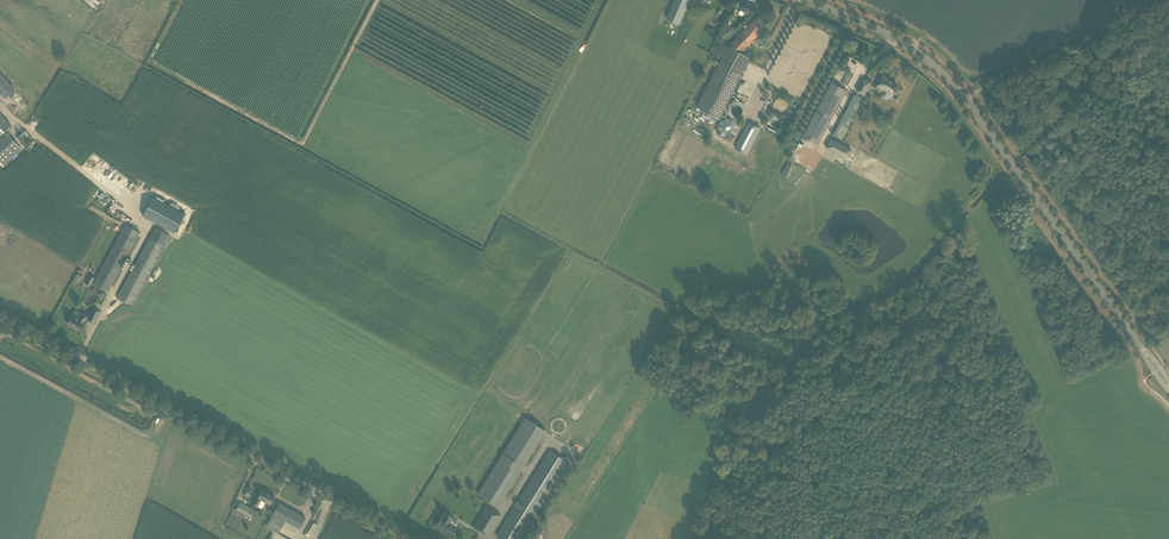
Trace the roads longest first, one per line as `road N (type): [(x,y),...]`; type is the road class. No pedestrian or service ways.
road 1 (tertiary): [(1143,350),(948,79),(894,38),(808,0)]
road 2 (unclassified): [(406,538),(0,318)]
road 3 (track): [(956,101),(1152,0)]

